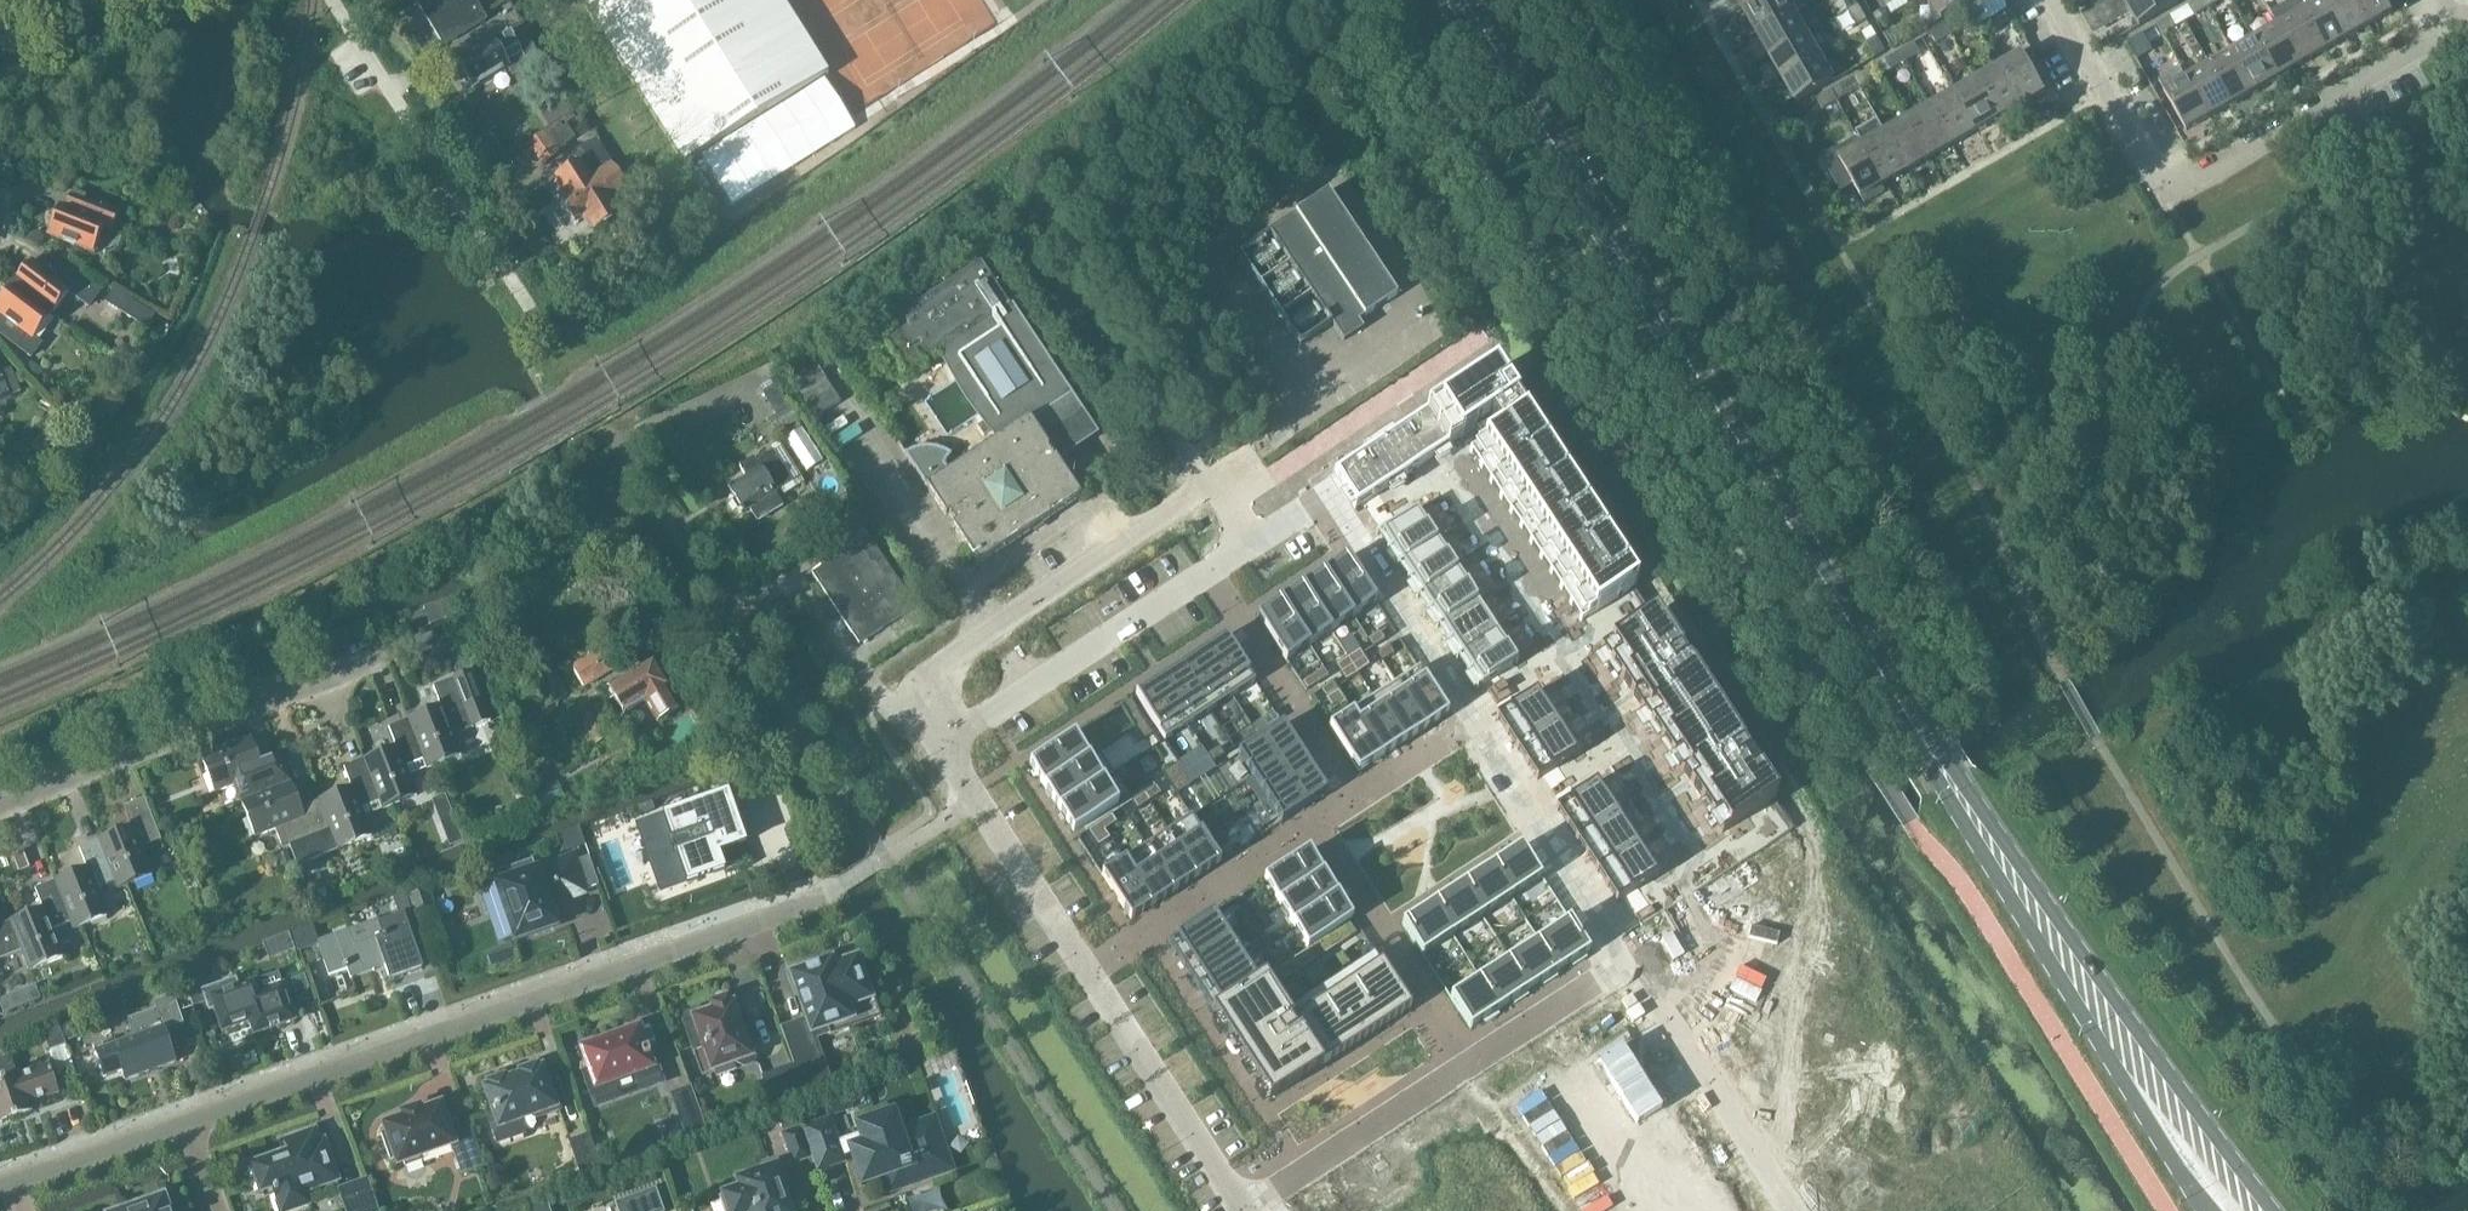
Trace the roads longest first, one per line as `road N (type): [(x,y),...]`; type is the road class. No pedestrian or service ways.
road 1 (secondary): [(1983,834),(1465,0)]
road 2 (residential): [(186,1122),(826,898)]
road 3 (residential): [(2459,21),(2164,195),(2055,0)]
road 4 (residential): [(1242,1207),(940,743)]
road 5 (residential): [(1629,960),(1325,500)]
road 6 (secondary): [(2275,1210),(1983,834)]
road 7 (residential): [(940,743),(921,714),(924,672),(1253,451)]
road 8 (residential): [(1242,1207),(1629,960)]
road 9 (residential): [(940,743),(1325,500)]
road 10 (secondary): [(1983,834),(2209,1210)]
road 11 (residential): [(0,804),(389,654)]
road 12 (residential): [(526,303),(332,0)]
road 13 (residential): [(1629,960),(1795,1210)]
road 14 (residential): [(0,1181),(186,1122)]

